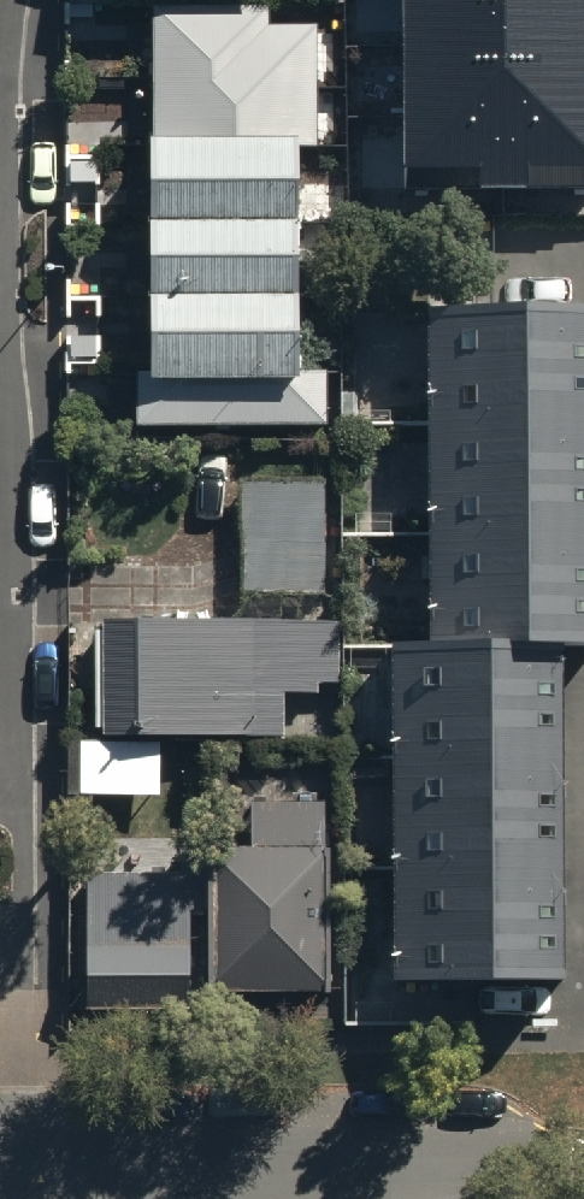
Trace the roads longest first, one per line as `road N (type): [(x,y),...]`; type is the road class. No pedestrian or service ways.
road 1 (residential): [(19,0),(34,1180)]
road 2 (residential): [(583,1188),(34,1180)]

